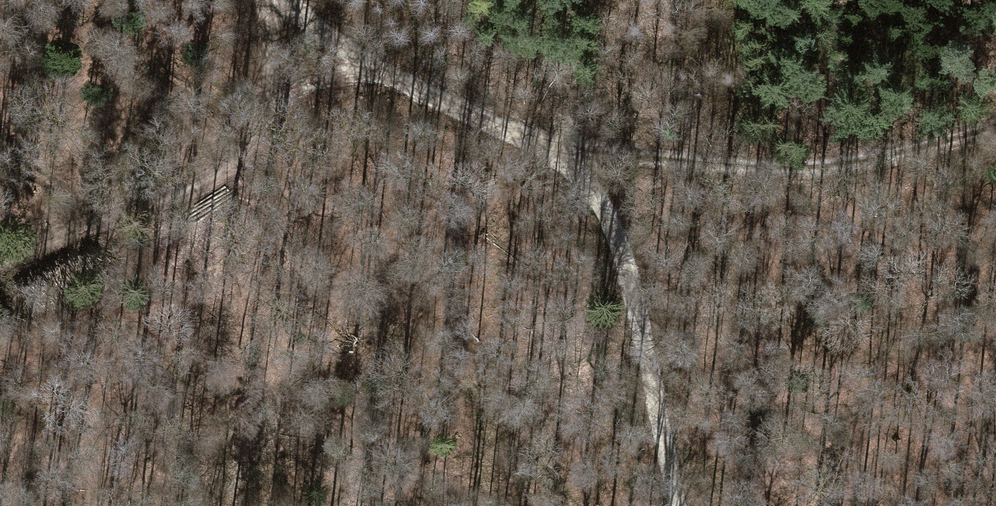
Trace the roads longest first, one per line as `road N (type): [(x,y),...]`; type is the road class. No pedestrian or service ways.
road 1 (track): [(301,0),(381,65),(587,163),(857,153),(995,120)]
road 2 (track): [(381,65),(270,105),(196,188),(0,262)]
road 3 (track): [(680,505),(636,311),(587,163)]

